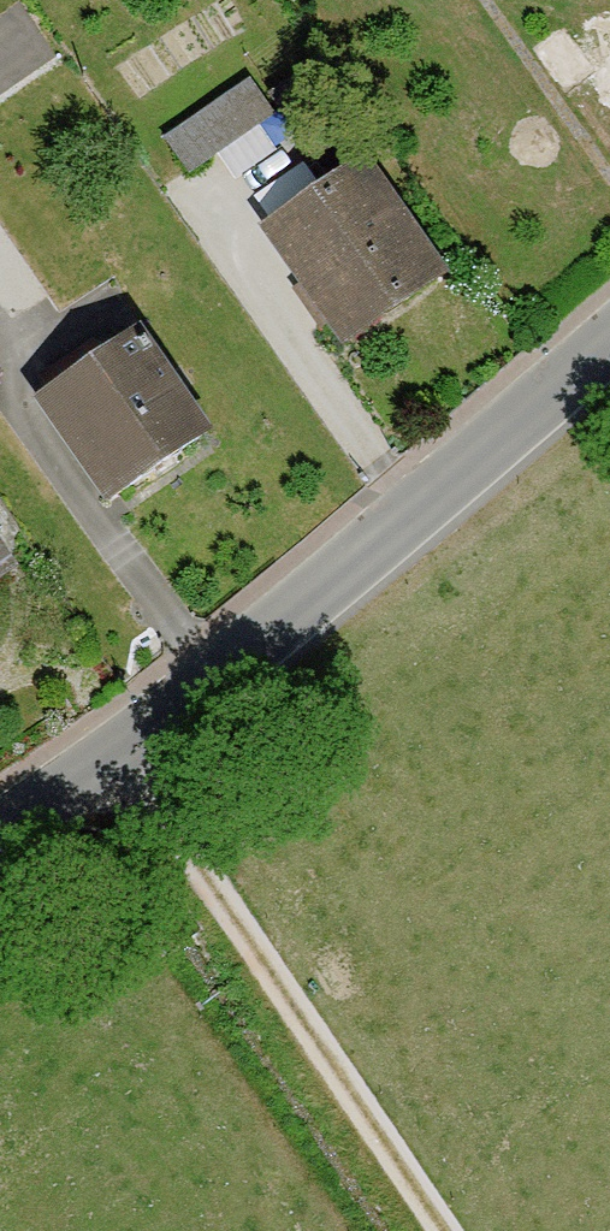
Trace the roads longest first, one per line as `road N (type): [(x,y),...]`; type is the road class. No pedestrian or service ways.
road 1 (tertiary): [(0,826),(111,751),(609,335)]
road 2 (track): [(448,1230),(111,751)]

